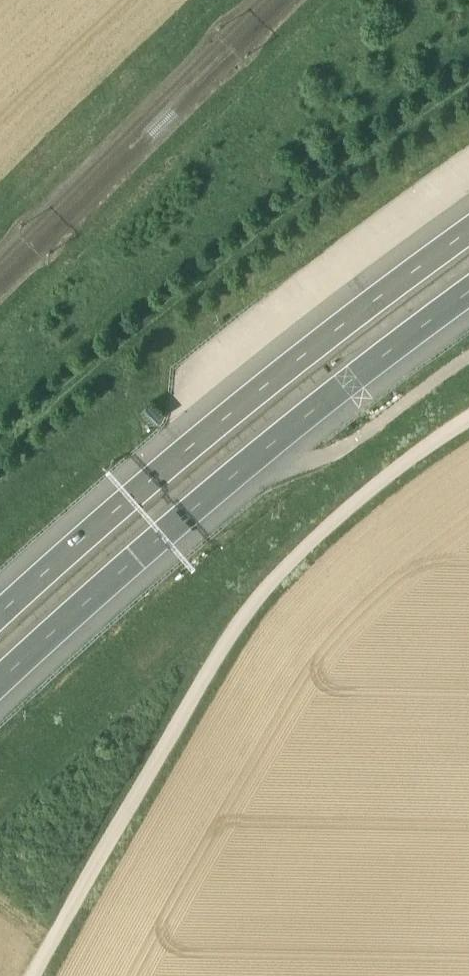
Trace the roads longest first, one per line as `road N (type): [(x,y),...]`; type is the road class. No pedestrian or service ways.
road 1 (track): [(29,975),(257,594),(468,414)]
road 2 (motorway): [(0,683),(244,470),(468,295)]
road 3 (motorway): [(468,231),(221,420),(0,613)]

